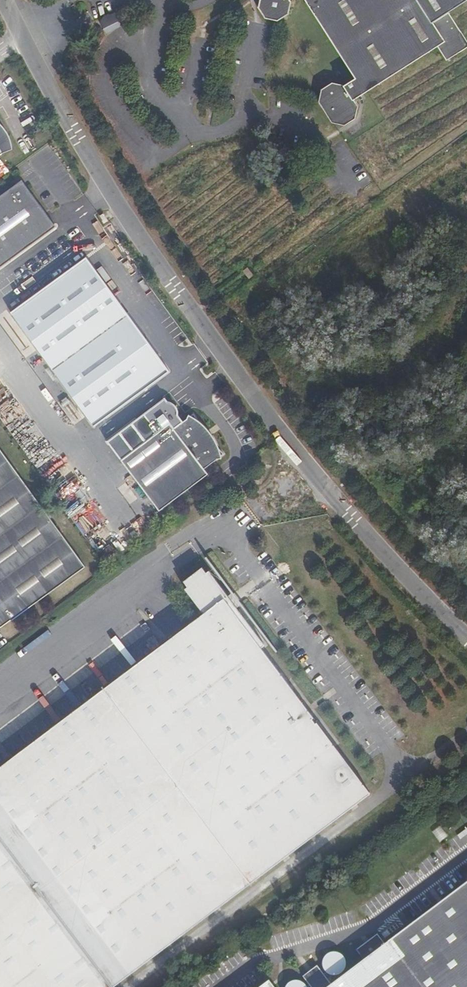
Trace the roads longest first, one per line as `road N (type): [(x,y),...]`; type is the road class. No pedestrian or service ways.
road 1 (unclassified): [(466,637),(317,474),(115,204),(5,0)]

